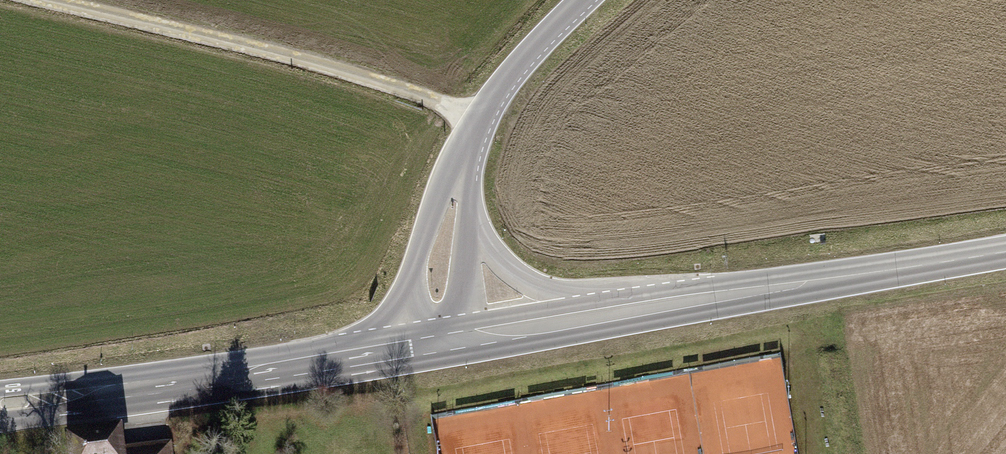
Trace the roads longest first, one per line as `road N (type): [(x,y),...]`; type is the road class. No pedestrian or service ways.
road 1 (track): [(46,0),(359,70),(422,93),(477,125)]
road 2 (secondary): [(413,347),(0,406)]
road 3 (secondary): [(1005,251),(625,311)]
road 4 (tertiary): [(477,125),(429,216),(412,294),(413,347)]
road 5 (secondary): [(625,311),(413,347)]
road 6 (tertiary): [(625,311),(522,278),(478,231),(467,199)]
road 7 (tertiary): [(413,347),(449,321),(463,292),(467,199)]
road 8 (tertiary): [(477,125),(508,74),(580,0)]

